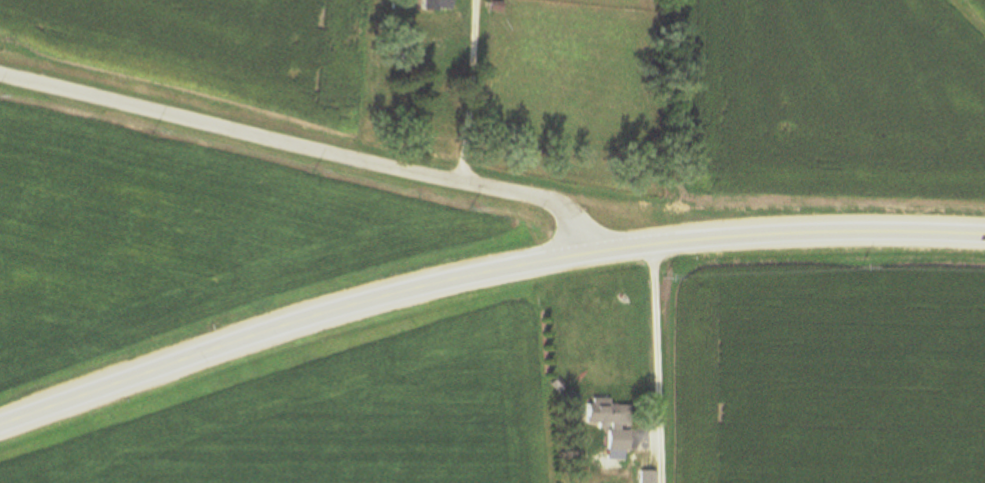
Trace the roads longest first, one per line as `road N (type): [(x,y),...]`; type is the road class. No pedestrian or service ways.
road 1 (primary): [(984,233),(857,229),(727,238),(409,289),(295,320),(0,424)]
road 2 (residential): [(590,255),(566,217),(544,201),(0,76)]

